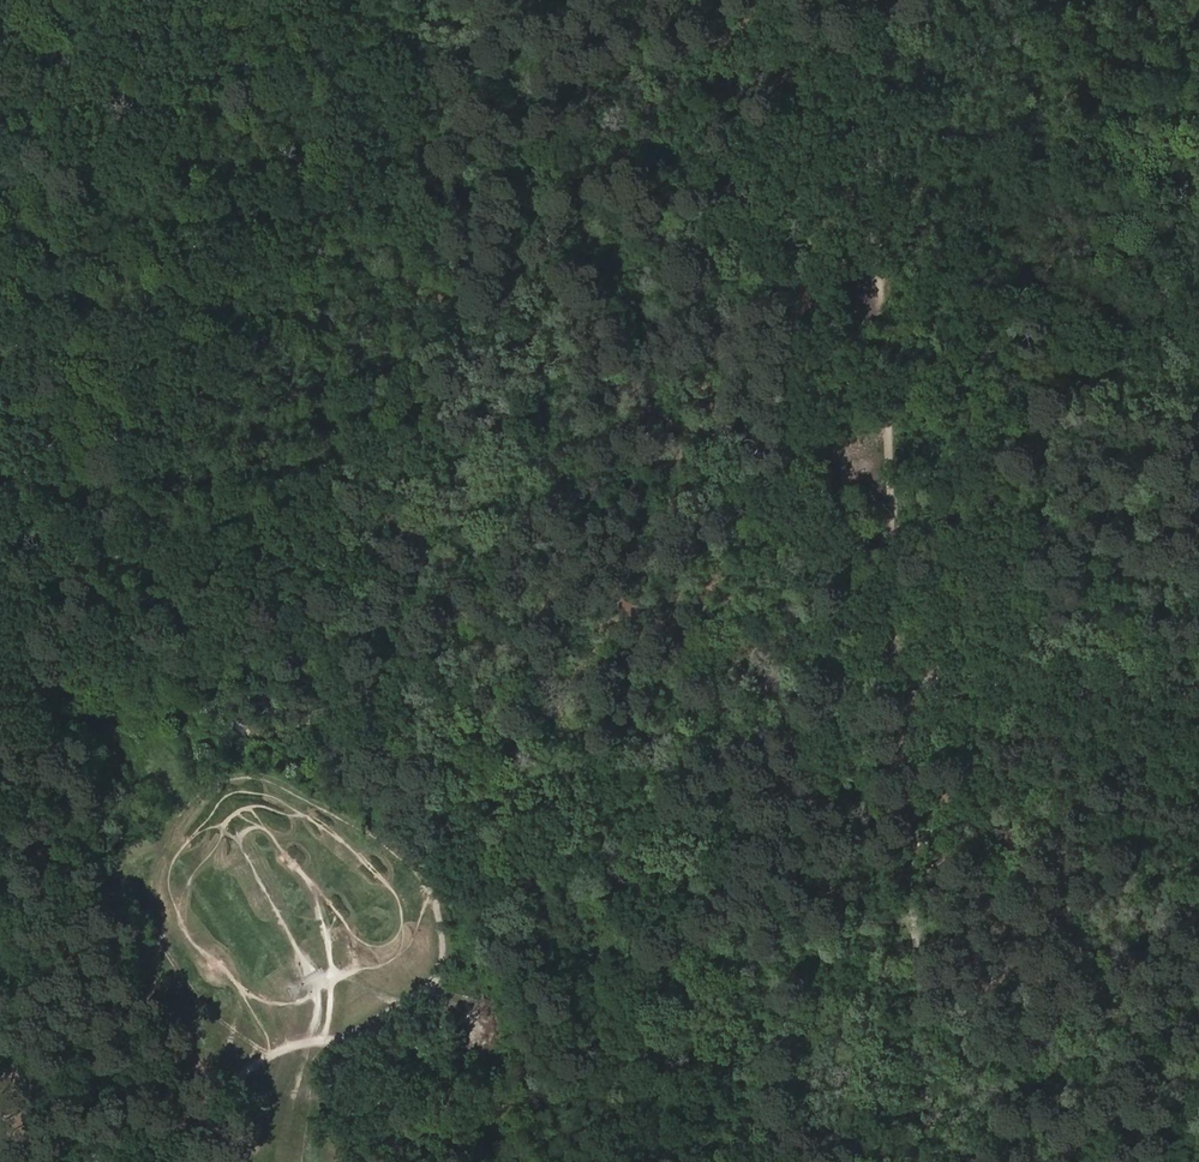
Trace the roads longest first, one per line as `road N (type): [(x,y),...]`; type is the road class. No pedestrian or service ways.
road 1 (track): [(283,1002),(314,995),(313,974),(240,840),(245,831),(266,830),(362,940),(392,942),(404,920),(390,888),(354,850),(280,799),(246,791),(226,797),(190,839),(175,861),(172,889),(194,939),(261,998)]

